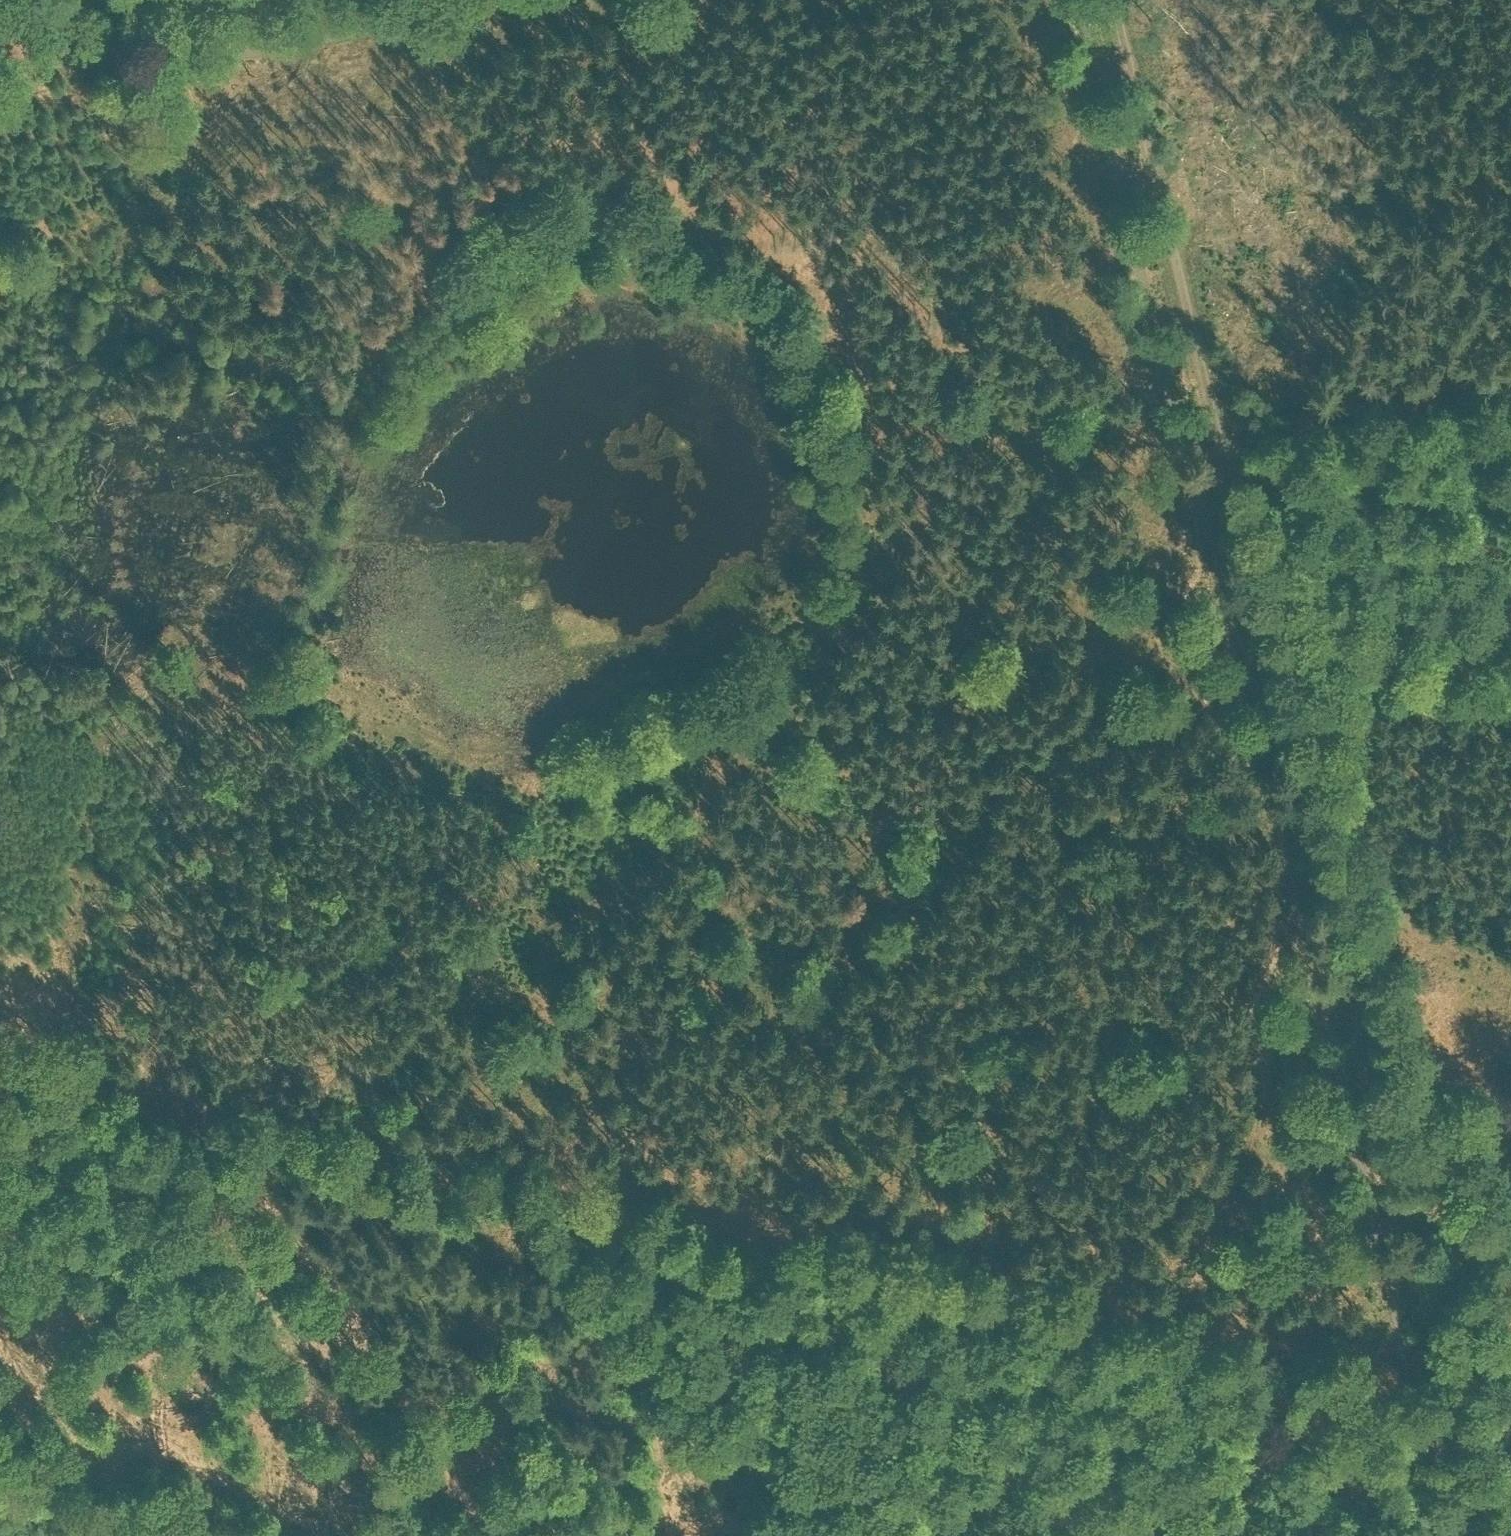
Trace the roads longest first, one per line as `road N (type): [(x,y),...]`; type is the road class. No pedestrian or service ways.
road 1 (track): [(1484,1535),(1116,0)]
road 2 (track): [(0,1046),(1404,1354)]
road 3 (track): [(1079,1535),(1510,1335)]
road 4 (track): [(0,1486),(221,1535)]

